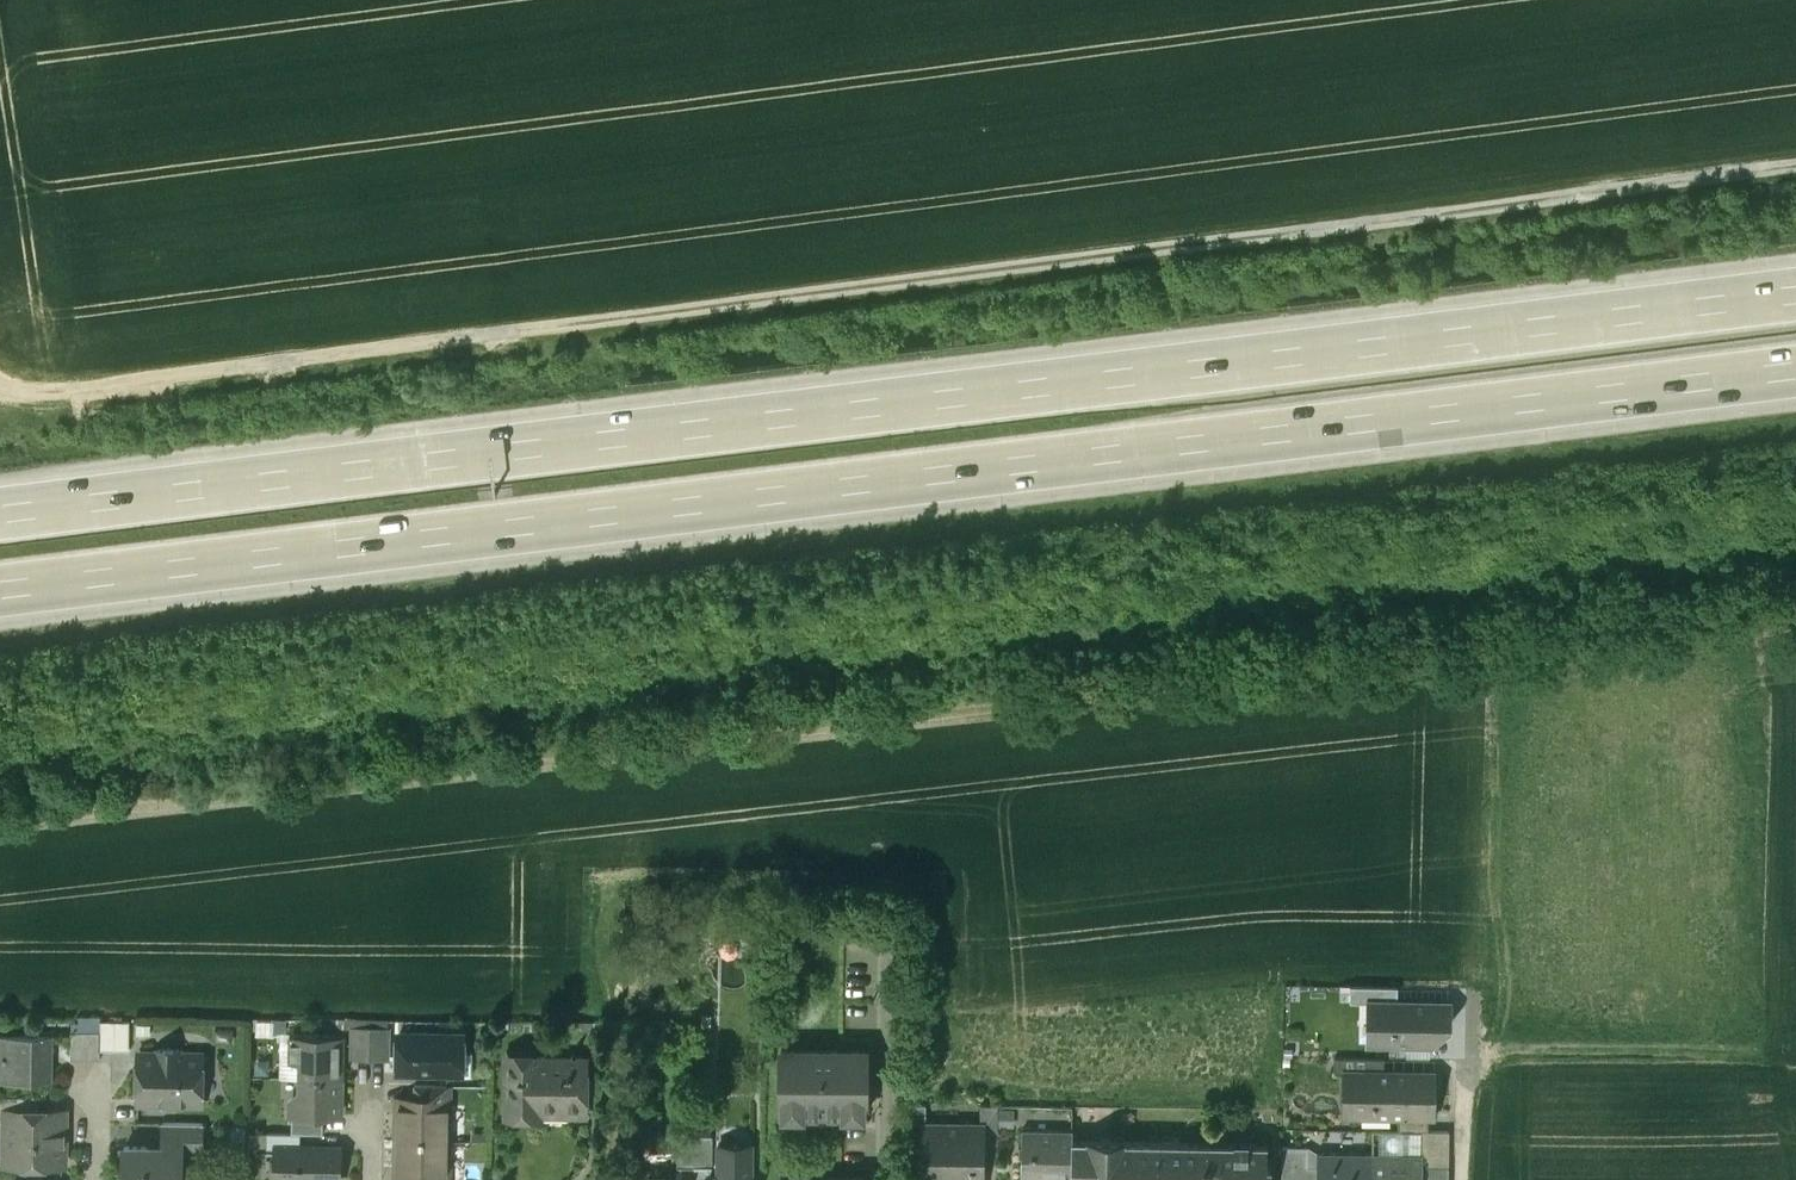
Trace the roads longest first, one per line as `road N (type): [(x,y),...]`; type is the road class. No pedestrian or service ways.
road 1 (track): [(1795,170),(26,391),(0,376)]
road 2 (motorway): [(0,597),(1795,375)]
road 3 (motorway): [(1795,287),(0,505)]

